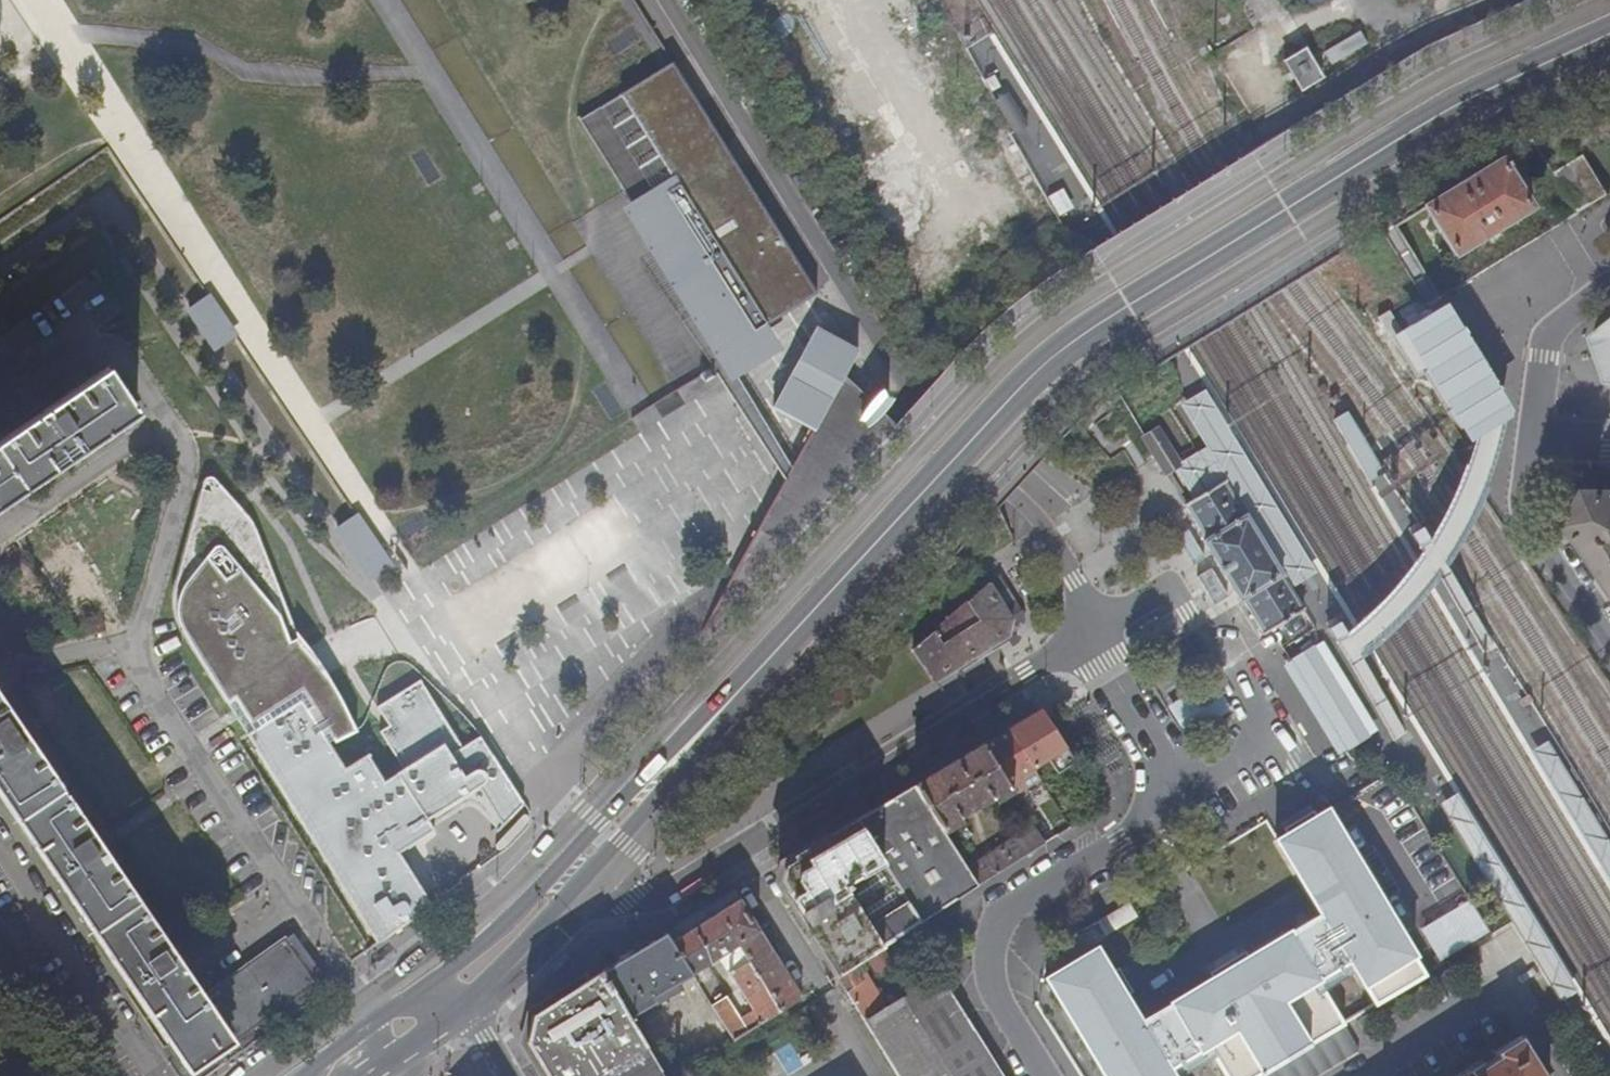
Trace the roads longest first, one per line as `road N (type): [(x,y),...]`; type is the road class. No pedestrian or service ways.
road 1 (secondary): [(571,881),(618,838),(917,497),(1067,342),(1451,109),(1609,35)]
road 2 (residential): [(1085,634),(1078,578),(1052,528),(972,455),(906,373),(671,0)]
road 3 (residential): [(571,881),(631,898),(669,892),(1085,634)]
road 4 (residential): [(1178,787),(1121,843),(1005,913),(993,934),(997,995),(1045,1075)]
road 5 (residential): [(1178,787),(1266,739),(1191,614),(1169,581),(1085,634)]
road 6 (track): [(826,0),(956,221)]
road 7 (residential): [(1537,440),(1532,522),(1609,639)]
road 8 (residential): [(1609,278),(1555,329),(1537,440)]
road 9 (residential): [(1178,787),(1085,634)]
road 10 (secondary): [(452,996),(571,881)]
road 11 (secondary): [(337,1075),(452,996)]

